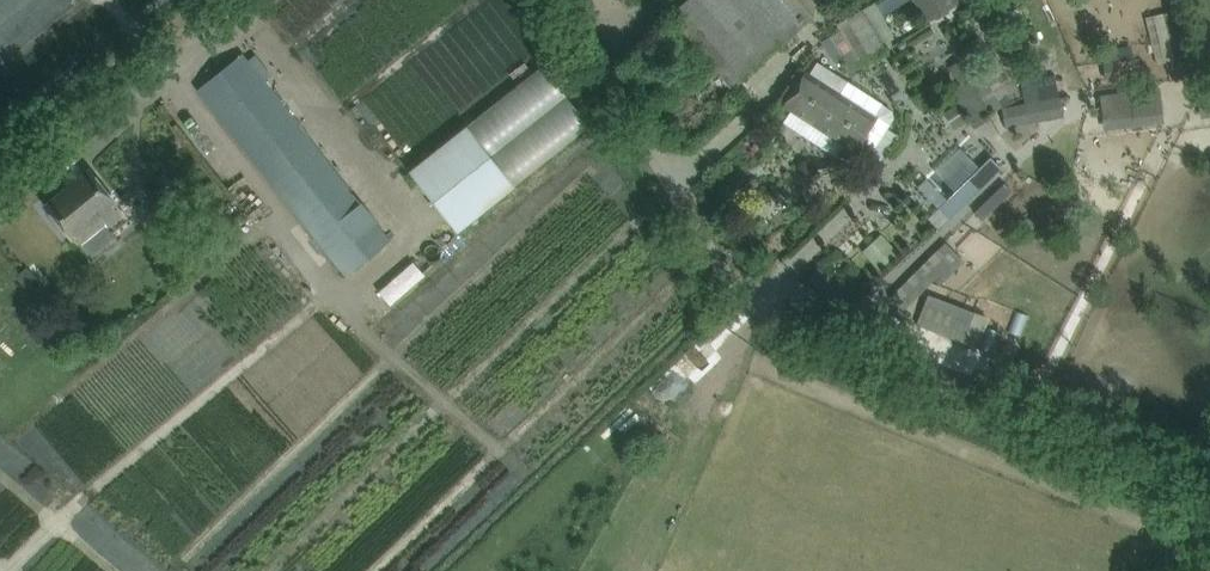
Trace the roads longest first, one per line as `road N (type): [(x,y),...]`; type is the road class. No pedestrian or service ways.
road 1 (track): [(787,339),(1209,506)]
road 2 (unclassified): [(787,339),(755,314),(564,0)]

